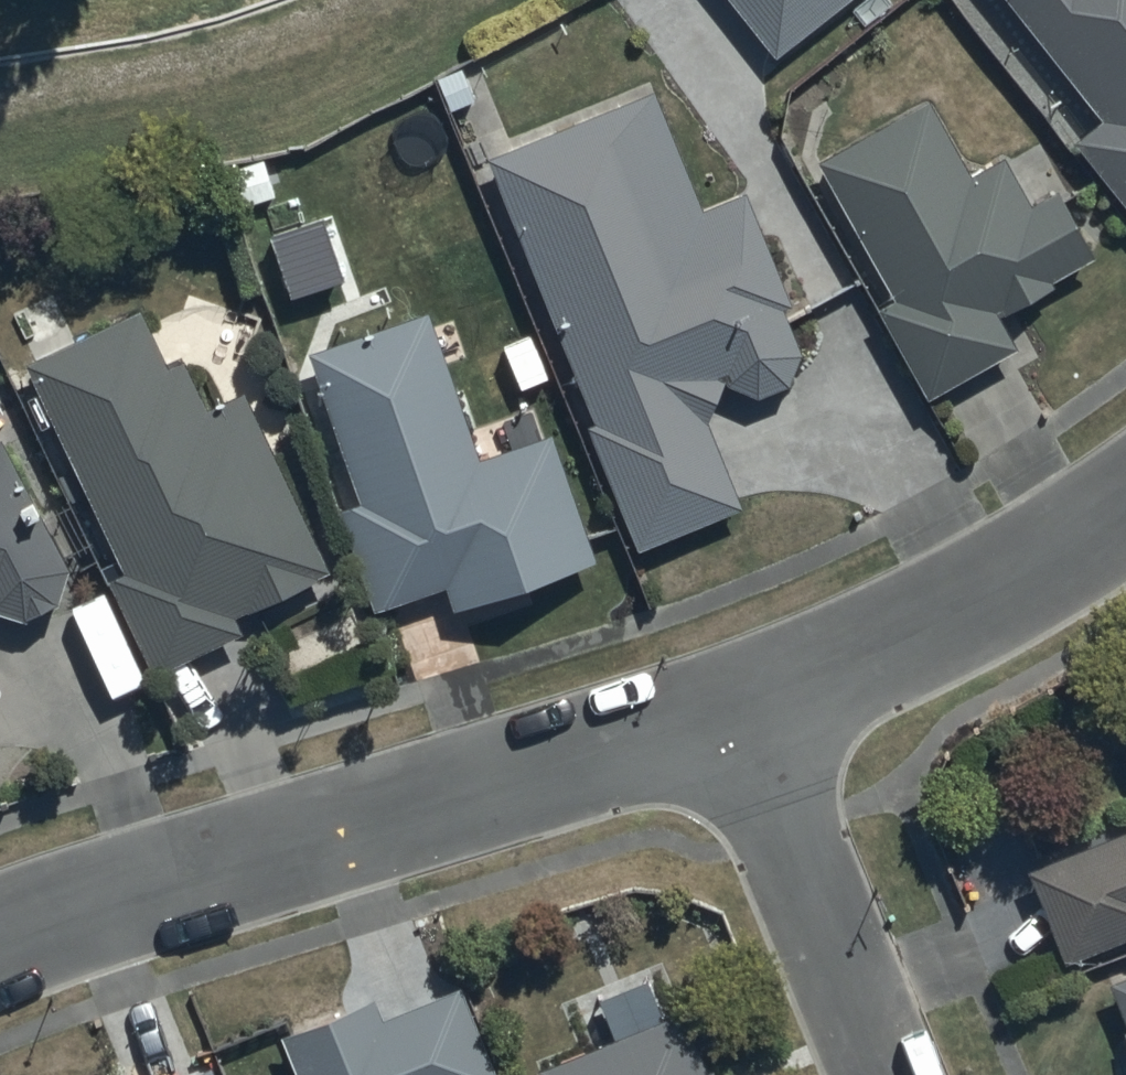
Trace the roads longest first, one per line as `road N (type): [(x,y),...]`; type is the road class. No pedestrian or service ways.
road 1 (residential): [(0,941),(733,713)]
road 2 (residential): [(733,713),(918,637),(1125,513)]
road 3 (residential): [(733,713),(881,1074)]

